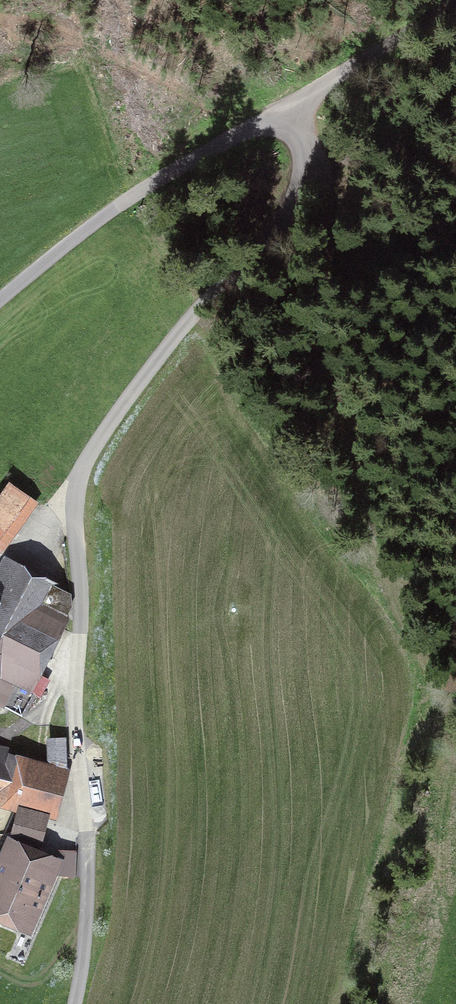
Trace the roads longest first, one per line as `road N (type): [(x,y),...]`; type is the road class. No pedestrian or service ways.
road 1 (track): [(73,1003),(86,912),(70,721),(80,617),(71,503),(112,419),(302,195),(301,152),(285,114)]
road 2 (track): [(455,20),(105,220)]
road 3 (unclassified): [(105,220),(0,306)]

